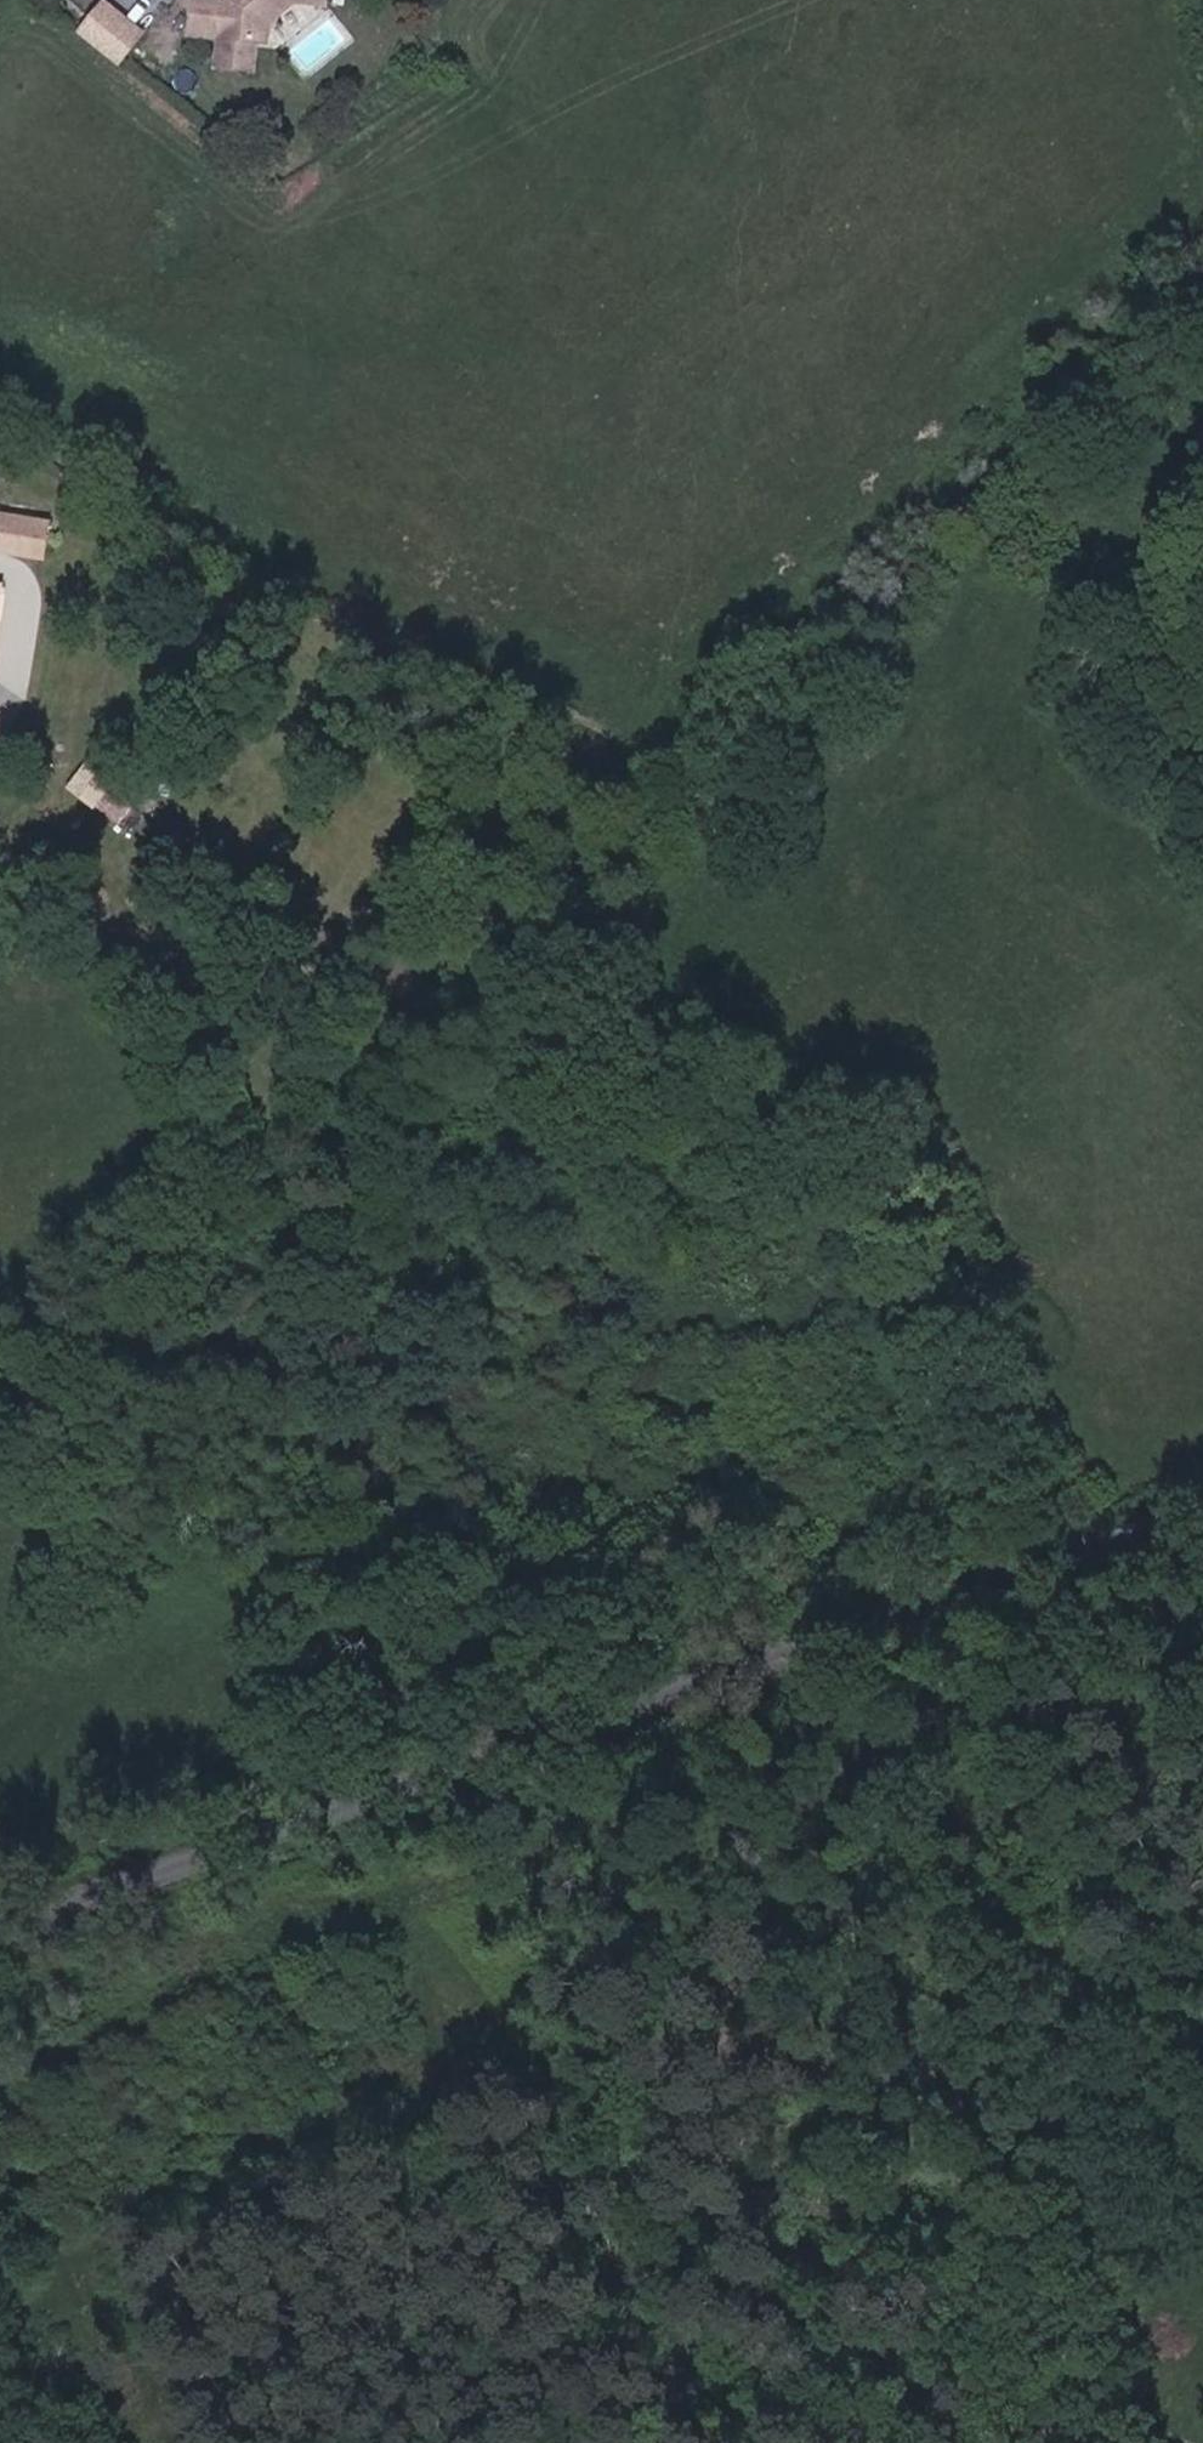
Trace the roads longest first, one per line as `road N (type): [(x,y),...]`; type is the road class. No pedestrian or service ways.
road 1 (unclassified): [(1202,1513),(0,1925)]

